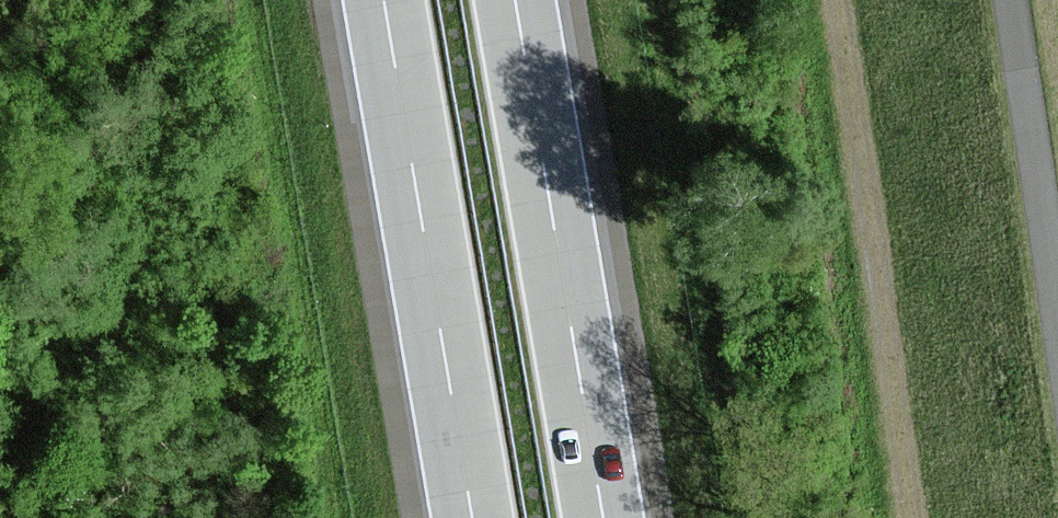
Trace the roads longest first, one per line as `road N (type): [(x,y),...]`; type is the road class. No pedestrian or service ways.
road 1 (track): [(906,517),(818,0)]
road 2 (motorway): [(385,0),(471,517)]
road 3 (motorway): [(597,517),(511,0)]
road 4 (track): [(1012,0),(1057,315)]

